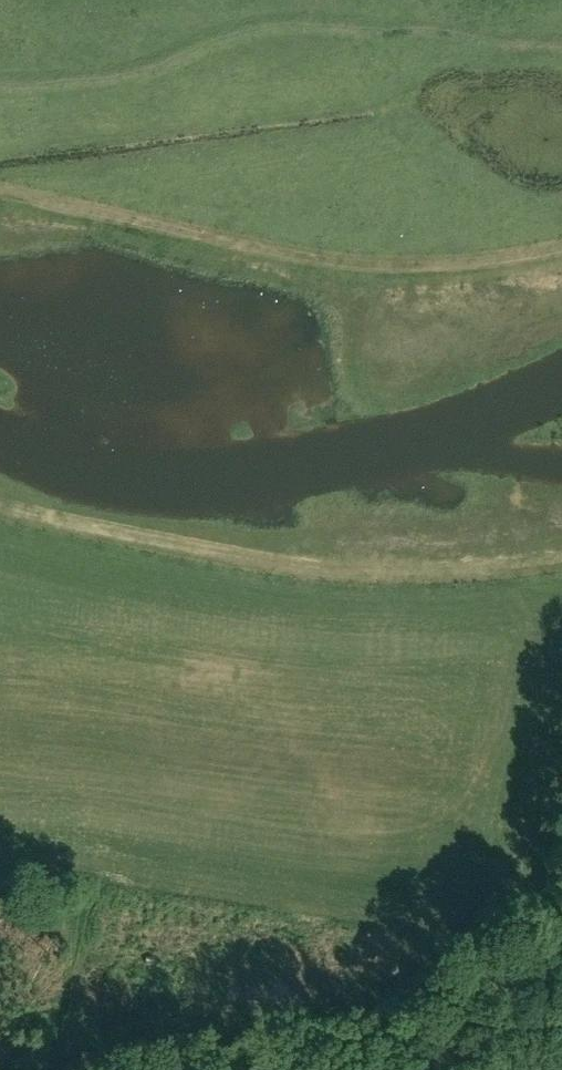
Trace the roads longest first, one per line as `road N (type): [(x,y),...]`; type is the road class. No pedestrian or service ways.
road 1 (track): [(0,187),(319,263),(456,261),(561,244)]
road 2 (track): [(561,554),(439,570),(216,554),(0,506)]
road 3 (track): [(561,905),(352,998),(81,1069)]

